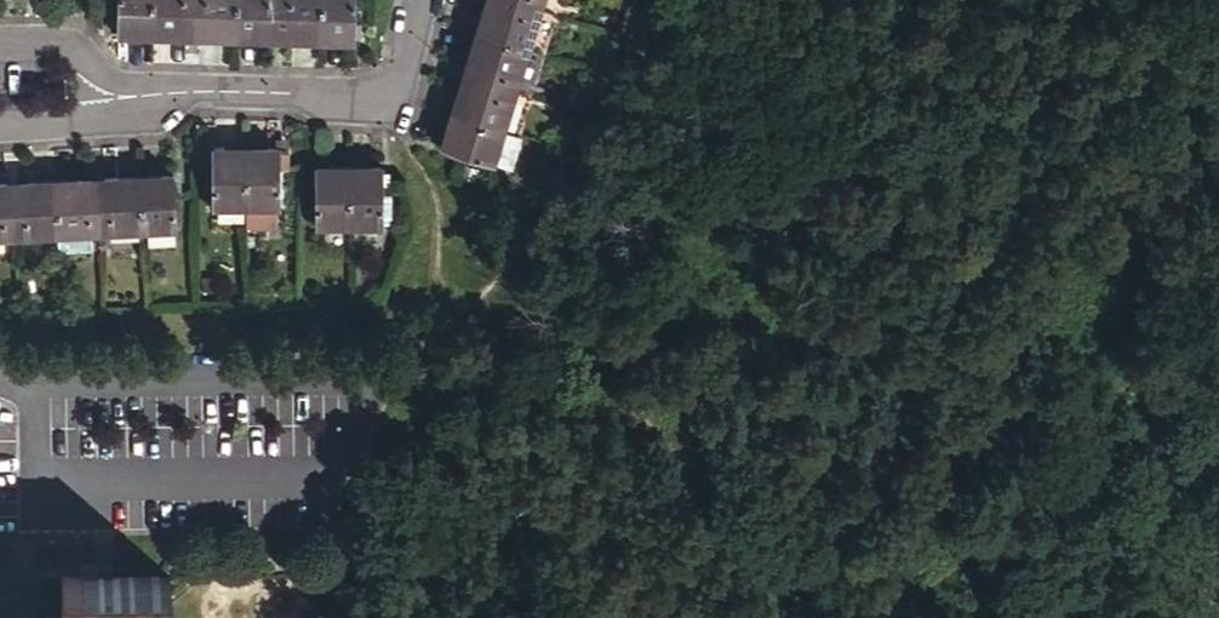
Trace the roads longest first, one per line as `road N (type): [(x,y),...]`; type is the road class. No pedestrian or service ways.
road 1 (residential): [(34,382),(375,378),(342,476),(34,483)]
road 2 (track): [(1144,0),(945,302),(862,514),(767,617)]
road 3 (track): [(861,617),(900,601),(980,545),(1068,444),(1218,312)]
road 4 (residential): [(420,0),(389,95),(133,96)]
road 5 (residential): [(133,96),(63,44),(0,45)]
road 6 (residential): [(0,125),(81,121),(133,96)]

